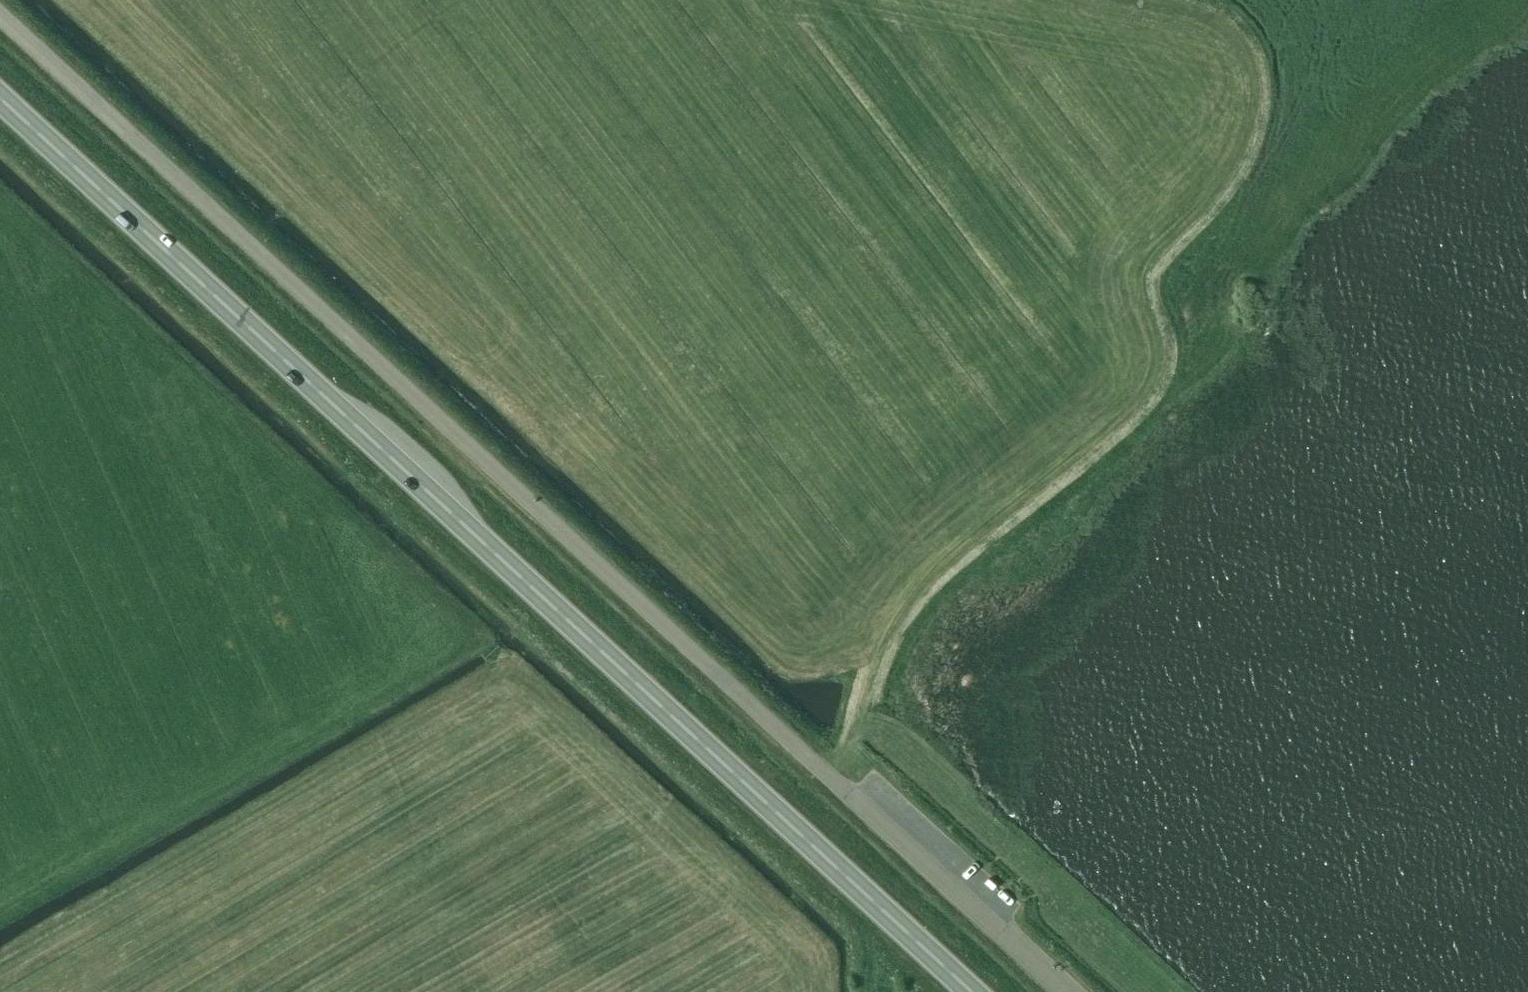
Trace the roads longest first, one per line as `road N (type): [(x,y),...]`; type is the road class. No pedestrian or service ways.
road 1 (unclassified): [(0,13),(1071,991)]
road 2 (trunk): [(972,991),(0,98)]
road 3 (track): [(823,769),(853,733),(885,637)]

